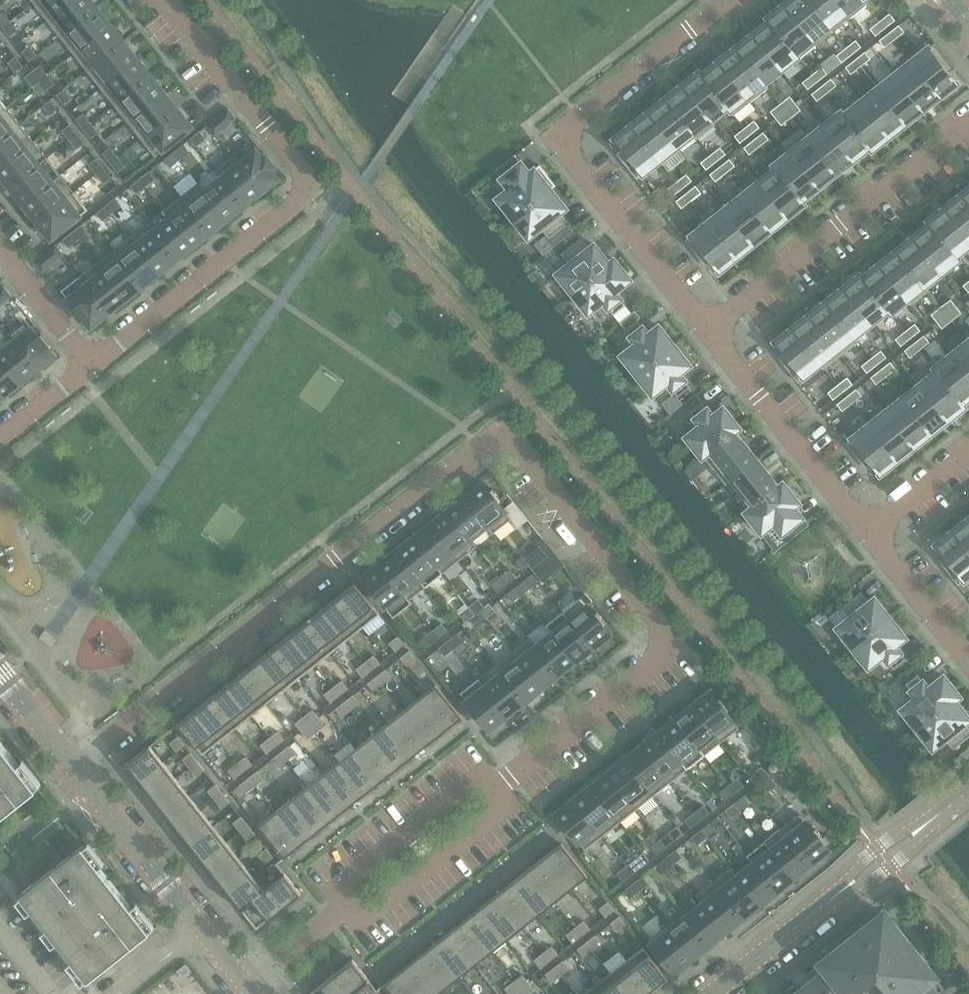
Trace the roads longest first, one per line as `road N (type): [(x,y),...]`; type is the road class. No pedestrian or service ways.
road 1 (residential): [(74,766),(479,446),(511,441),(660,620),(666,641),(654,667),(498,788)]
road 2 (residential): [(707,328),(565,149),(581,117),(728,0)]
road 3 (residential): [(707,328),(968,124)]
road 4 (residential): [(968,790),(712,993)]
road 5 (residential): [(247,987),(74,766)]
road 6 (residential): [(306,196),(92,367)]
road 7 (residential): [(869,532),(707,328)]
road 8 (residential): [(306,196),(298,164),(169,0)]
road 9 (residential): [(348,909),(381,911),(498,816),(504,802),(498,788)]
road 10 (residential): [(498,788),(468,784),(351,876),(348,909)]
road 11 (residential): [(968,657),(869,532)]
road 12 (residential): [(0,250),(92,367)]
road 13 (residential): [(348,909),(247,987)]
road 14 (residential): [(968,455),(869,532)]

